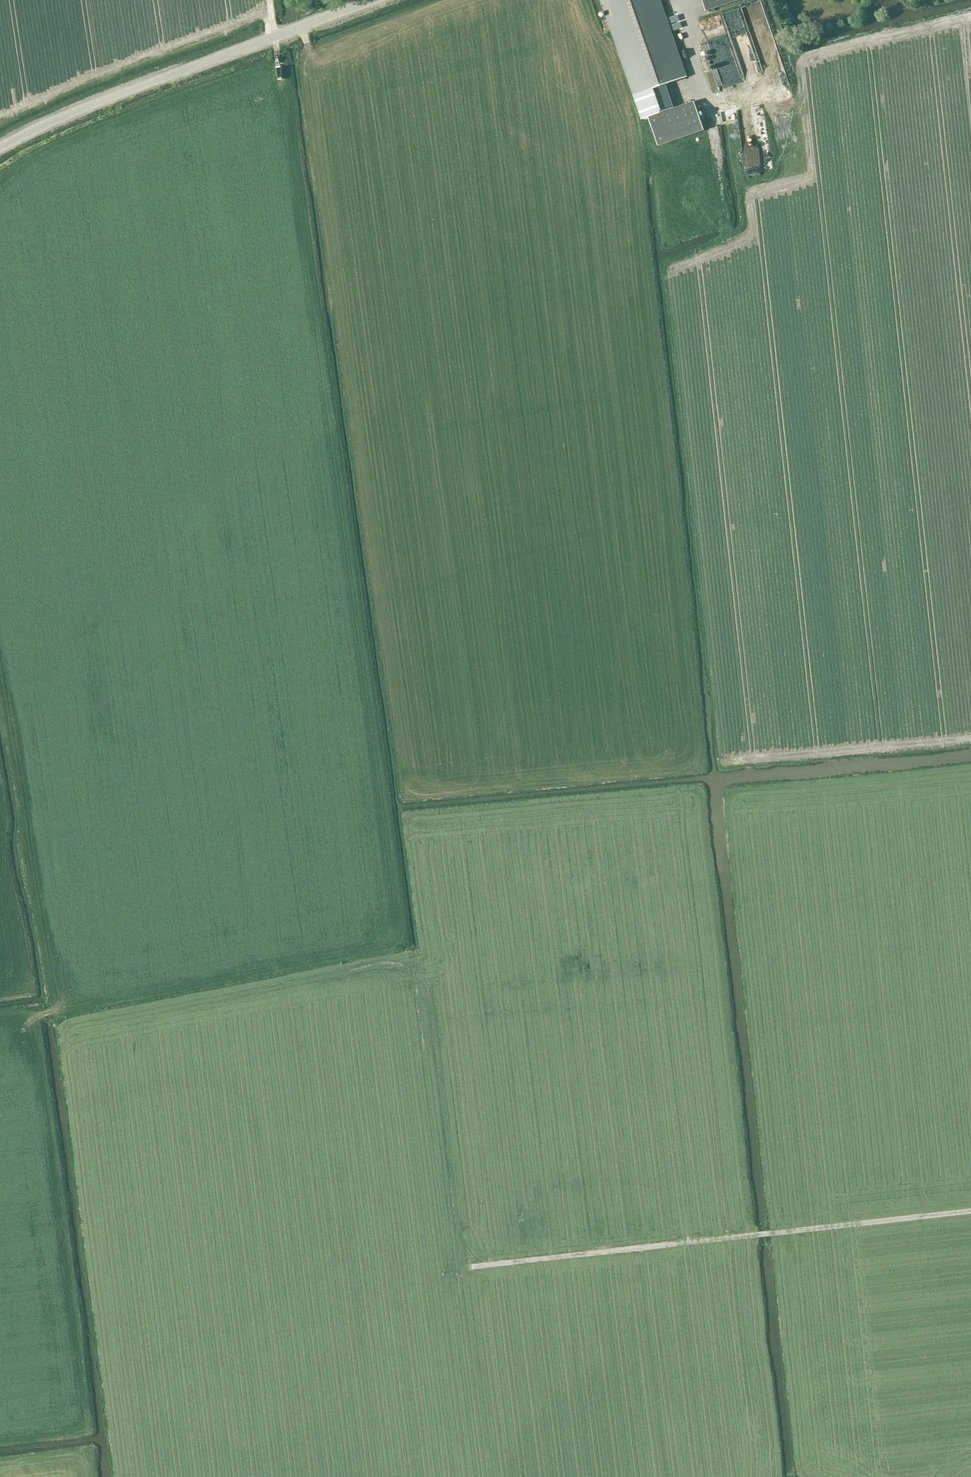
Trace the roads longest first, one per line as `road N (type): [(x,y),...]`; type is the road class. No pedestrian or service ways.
road 1 (unclassified): [(0,152),(108,102),(376,0)]

